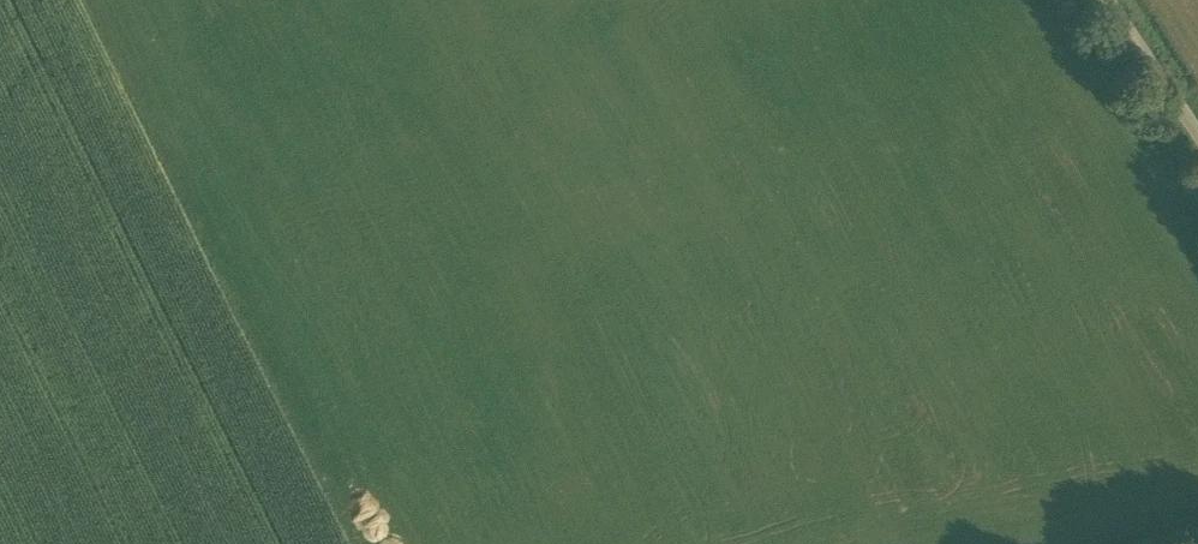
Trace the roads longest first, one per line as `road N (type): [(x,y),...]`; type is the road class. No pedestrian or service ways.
road 1 (track): [(1107,0),(1197,145)]

